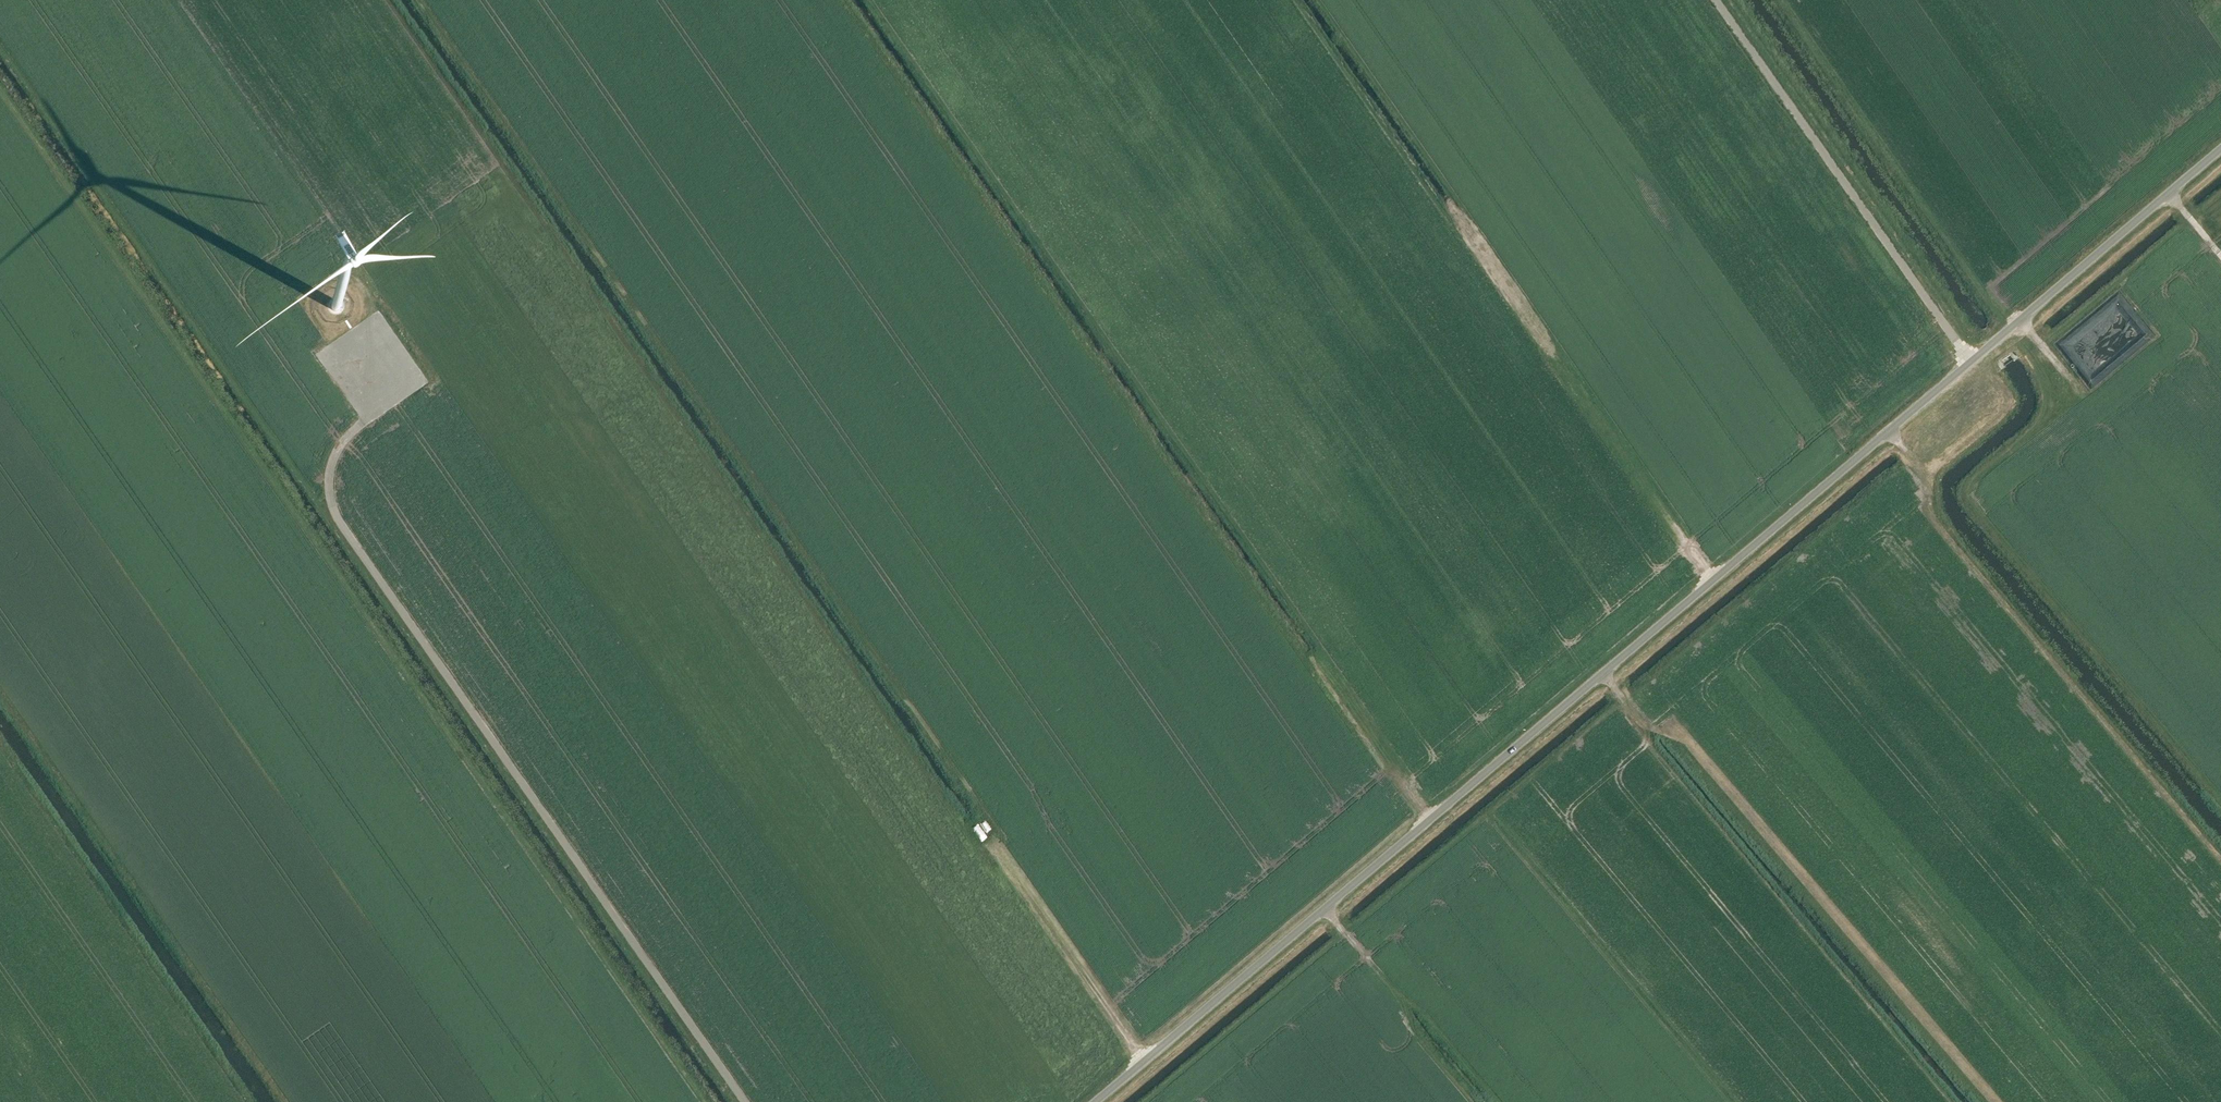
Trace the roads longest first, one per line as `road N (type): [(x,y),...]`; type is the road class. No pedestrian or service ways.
road 1 (unclassified): [(1095,1101),(2220,147)]
road 2 (track): [(1987,363),(2005,390),(2006,408),(1931,470),(1934,513),(2220,854)]
road 3 (track): [(2017,320),(1977,283),(1780,0)]

